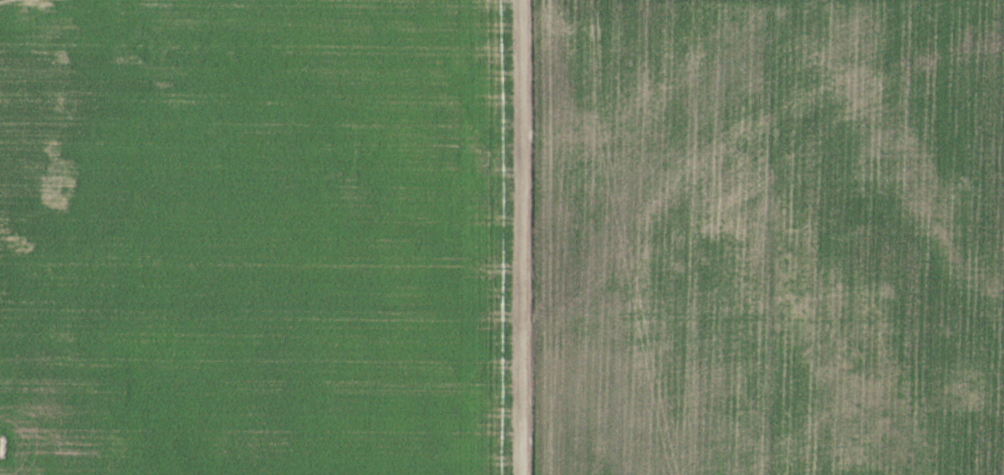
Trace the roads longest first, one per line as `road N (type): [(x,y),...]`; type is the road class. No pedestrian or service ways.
road 1 (track): [(520,0),(521,474)]

